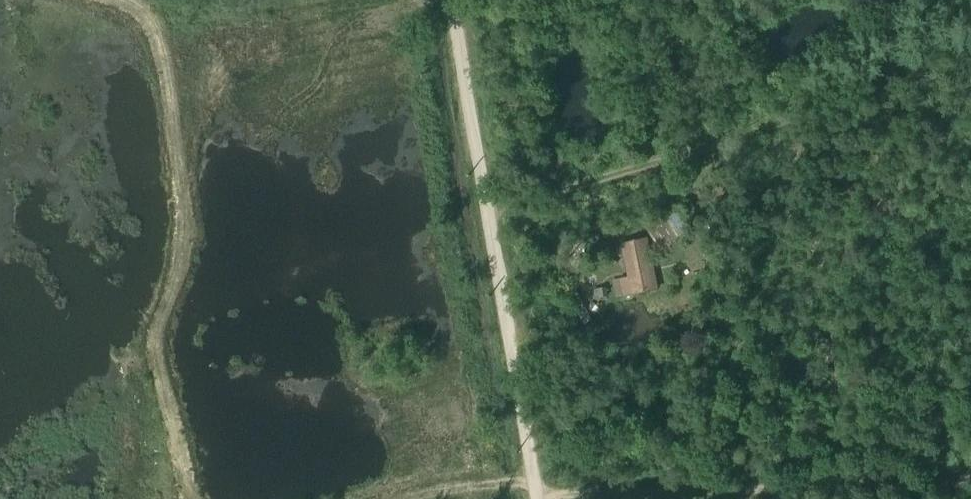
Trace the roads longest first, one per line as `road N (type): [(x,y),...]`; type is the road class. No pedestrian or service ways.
road 1 (track): [(485,220),(970,72)]
road 2 (track): [(970,482),(645,498)]
road 3 (track): [(533,498),(485,220)]
road 4 (track): [(485,220),(447,0)]

